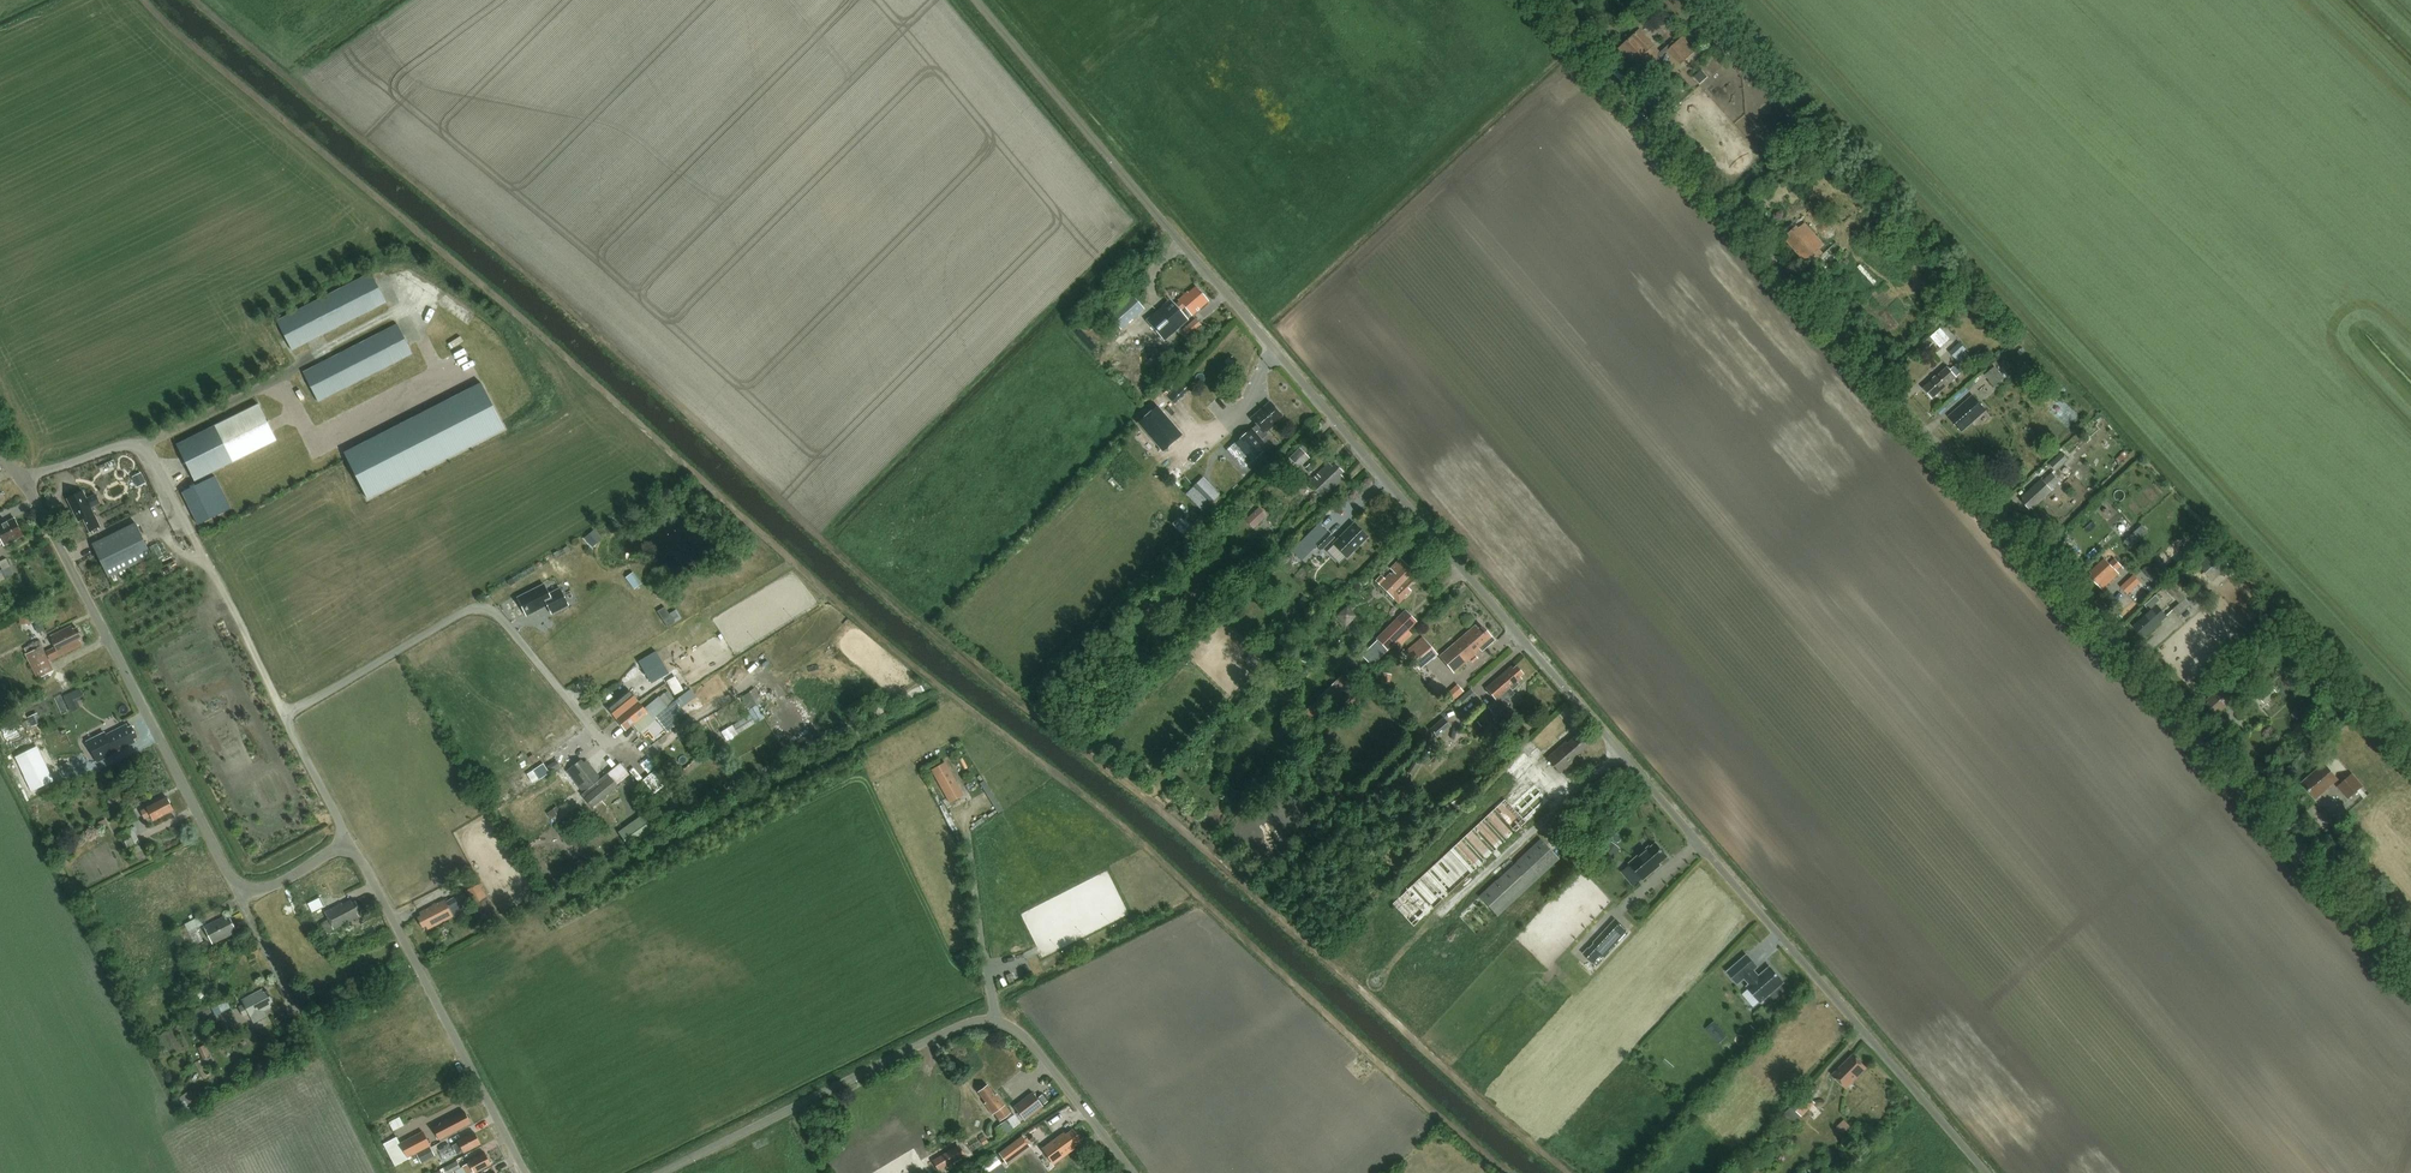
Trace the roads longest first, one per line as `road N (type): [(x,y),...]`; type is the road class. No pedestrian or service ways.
road 1 (unclassified): [(1983,1172),(972,0)]
road 2 (tertiary): [(2410,964),(2127,663),(1534,0)]
road 3 (residential): [(354,852),(331,853),(266,889),(236,887),(0,443)]
road 4 (unclassified): [(354,852),(286,713),(458,615),(480,607),(497,612),(609,747)]
road 5 (unclassified): [(659,1172),(988,1017)]
road 6 (unclassified): [(526,1172),(354,852)]
road 7 (track): [(966,795),(994,1019)]
road 8 (unclassified): [(1132,1172),(1016,1029),(988,1017)]

